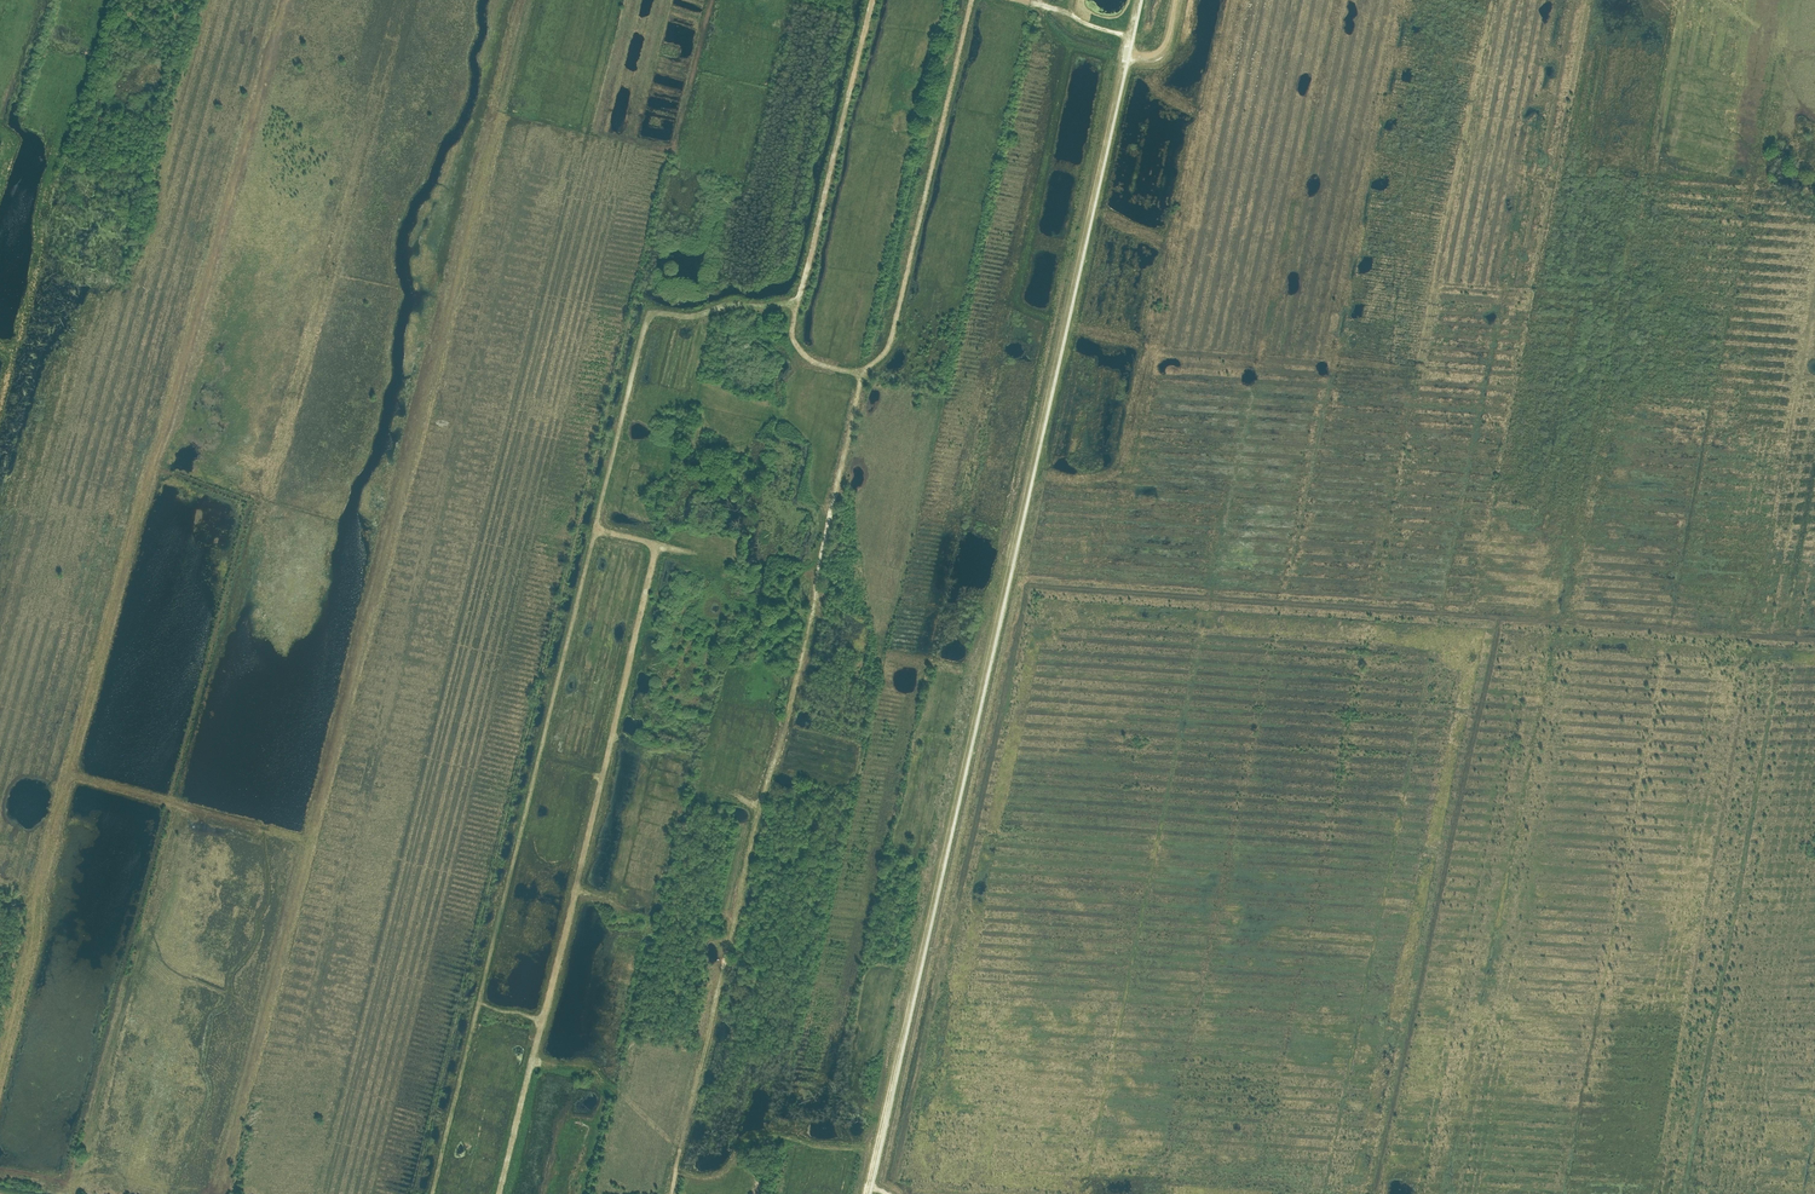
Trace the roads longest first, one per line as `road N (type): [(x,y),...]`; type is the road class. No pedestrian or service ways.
road 1 (track): [(866,1188),(1124,56)]

